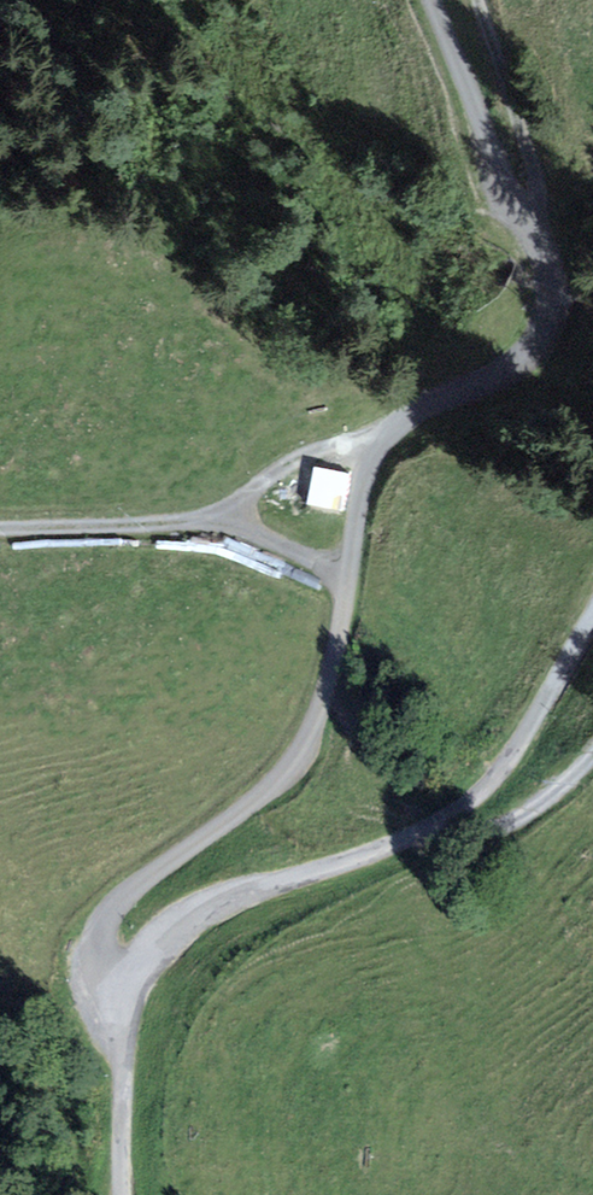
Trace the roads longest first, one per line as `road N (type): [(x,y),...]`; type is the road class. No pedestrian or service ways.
road 1 (unclassified): [(433,0),(504,188),(552,279),(548,314),(512,369),(420,410),(371,460),(337,649),(302,748),(272,787),(121,900),(95,959),(104,997)]
road 2 (unclassified): [(592,616),(523,737),(471,802),(357,862),(187,924),(104,997)]
road 3 (track): [(0,534),(202,521),(300,554),(348,580)]
road 4 (track): [(384,440),(301,456),(202,521)]
road 5 (unclassified): [(104,997),(117,1049),(121,1194)]

